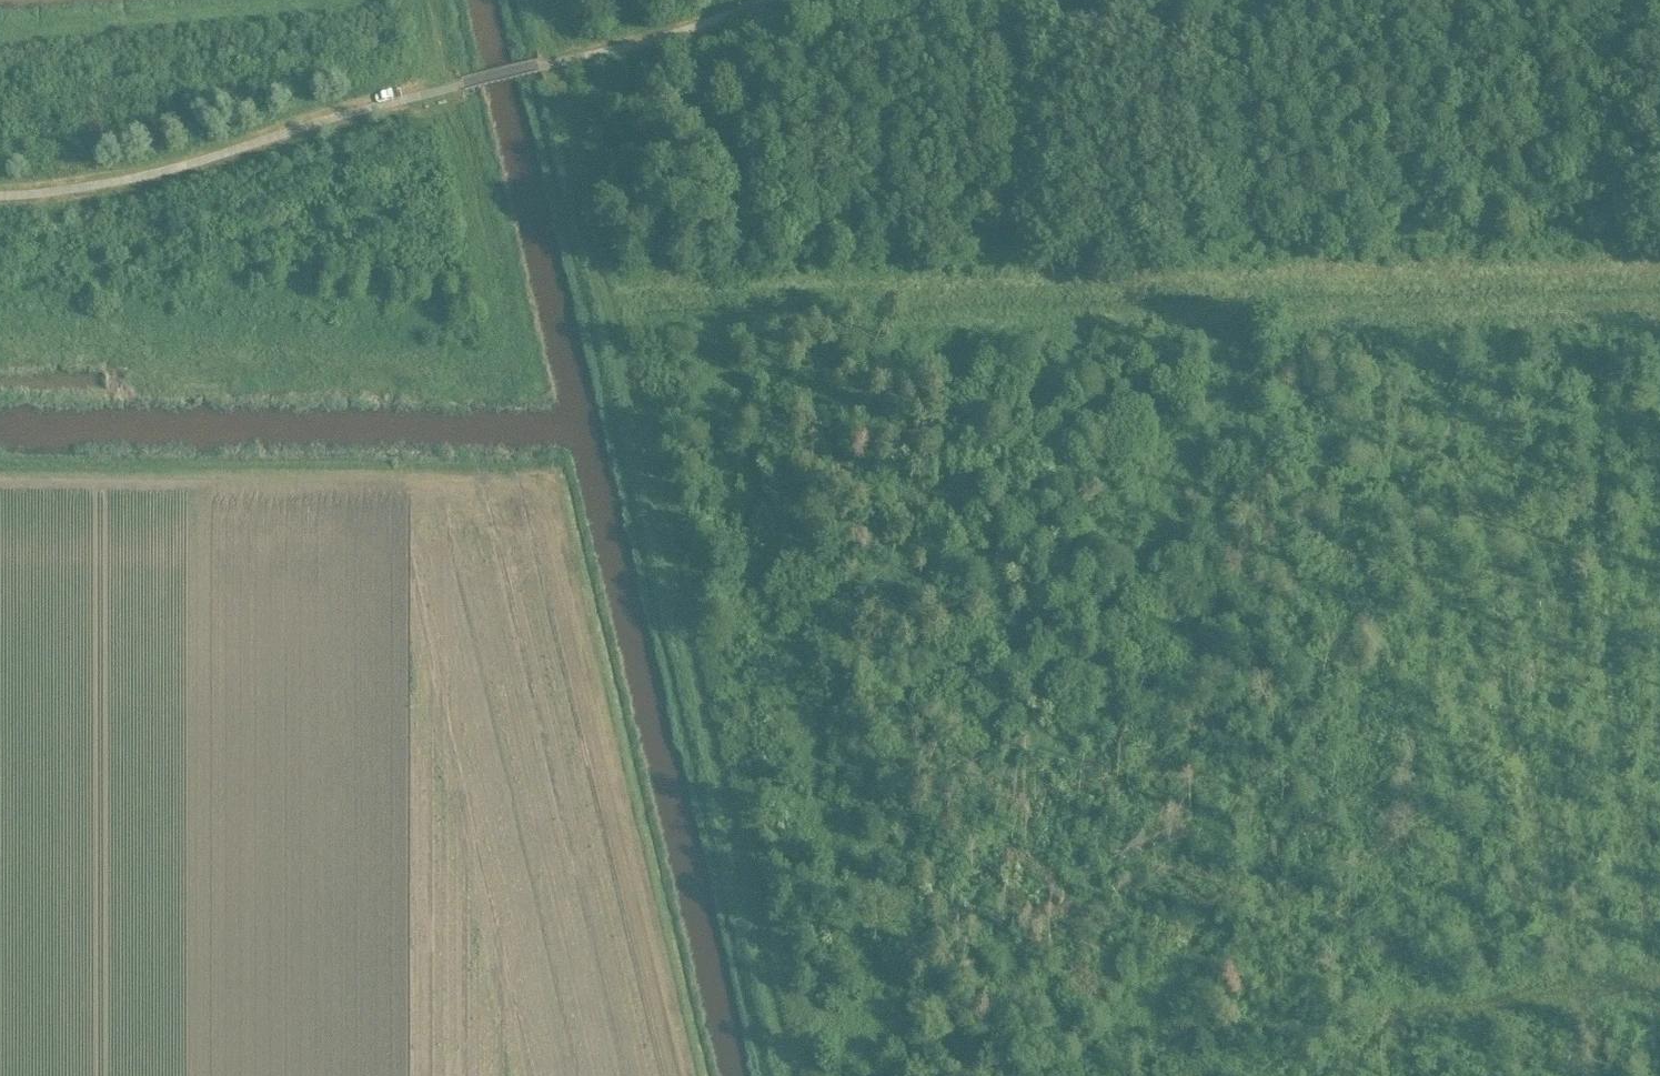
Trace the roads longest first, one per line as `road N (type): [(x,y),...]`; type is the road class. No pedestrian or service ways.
road 1 (track): [(790,1075),(615,328),(1659,304)]
road 2 (track): [(1659,980),(1109,1039),(907,1031),(829,1048),(789,1070)]
road 3 (track): [(615,328),(535,0)]

